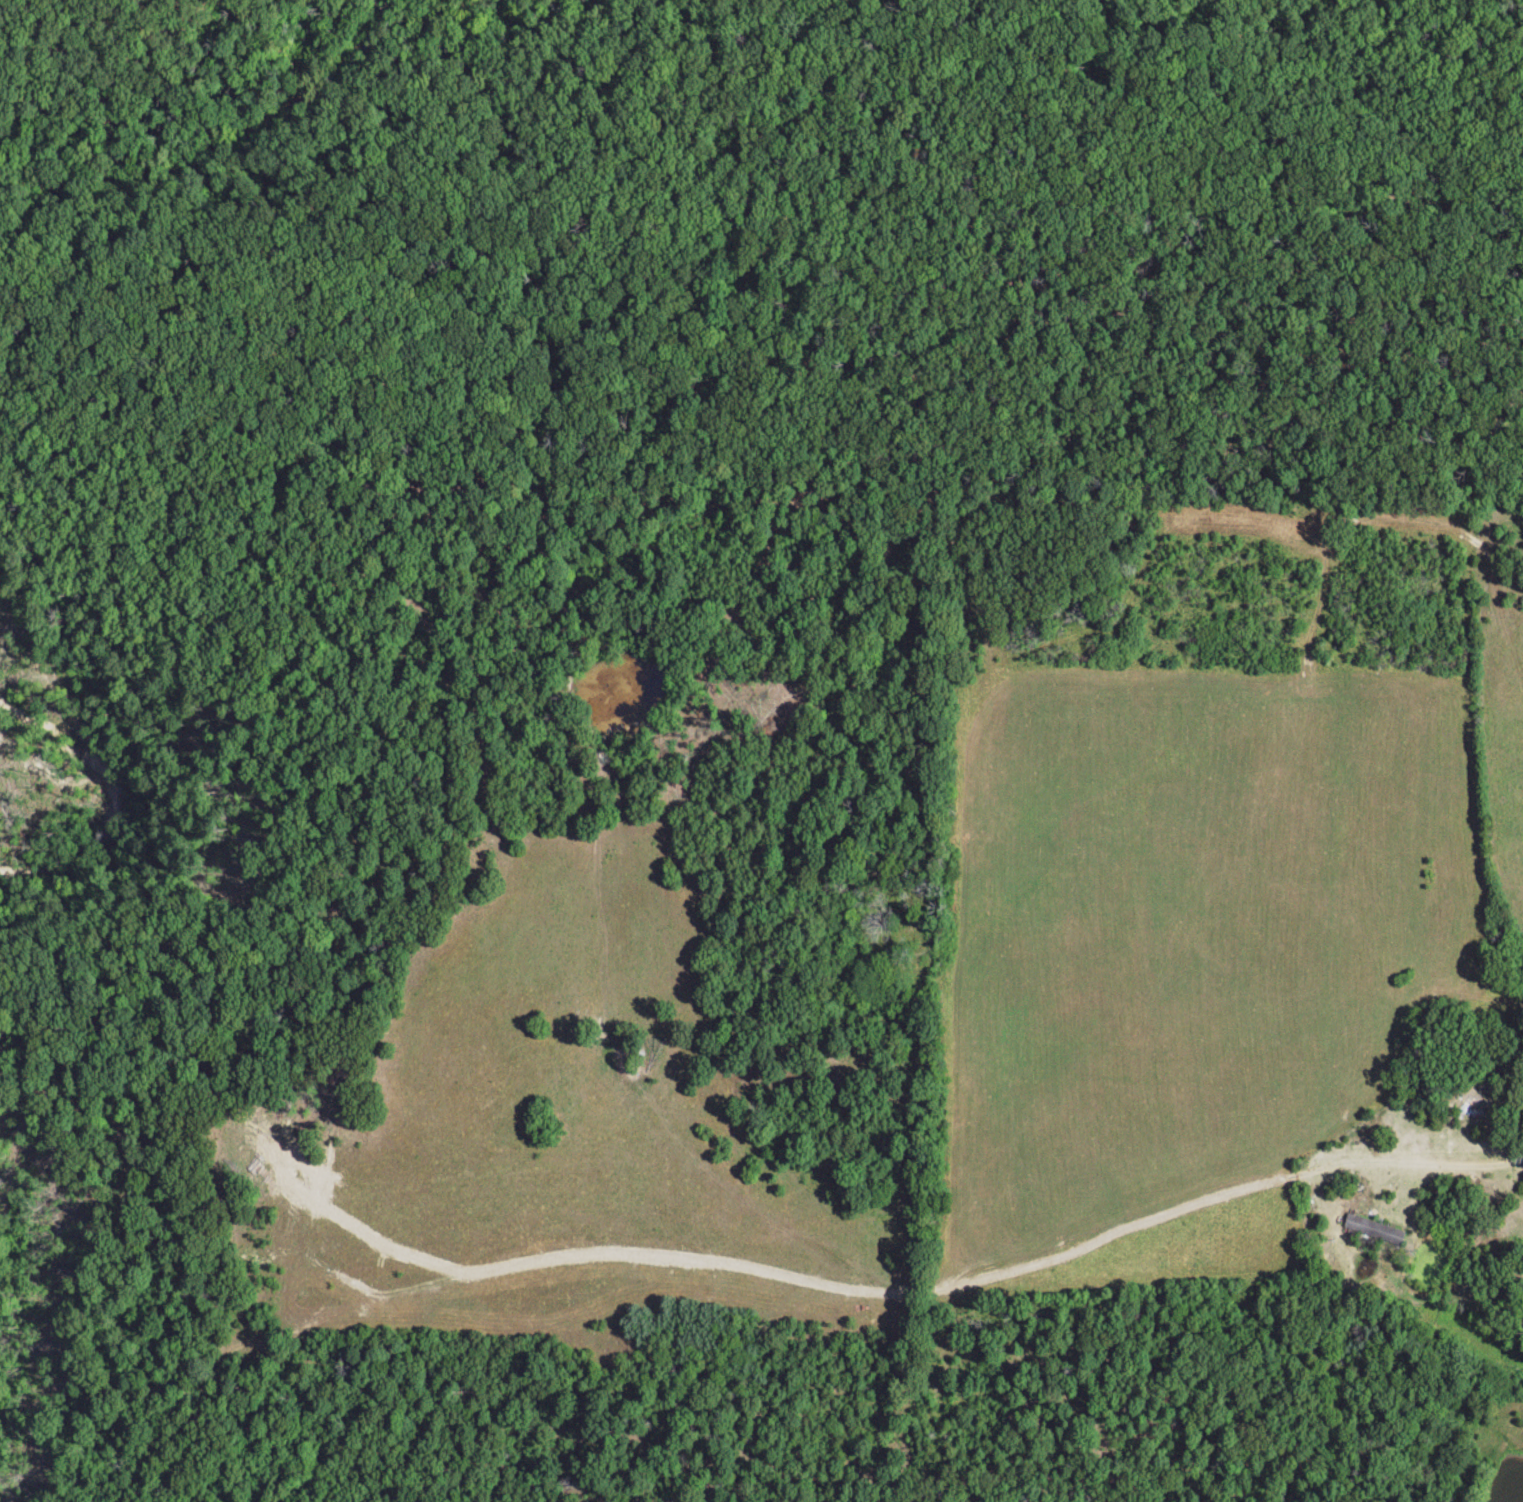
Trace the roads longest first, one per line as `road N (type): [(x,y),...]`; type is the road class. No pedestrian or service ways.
road 1 (residential): [(106,1501),(247,1322),(354,1252),(521,1198),(607,1209),(875,1317),(1004,1295),(1305,1128),(1391,1123),(1471,1150),(1522,1194)]

